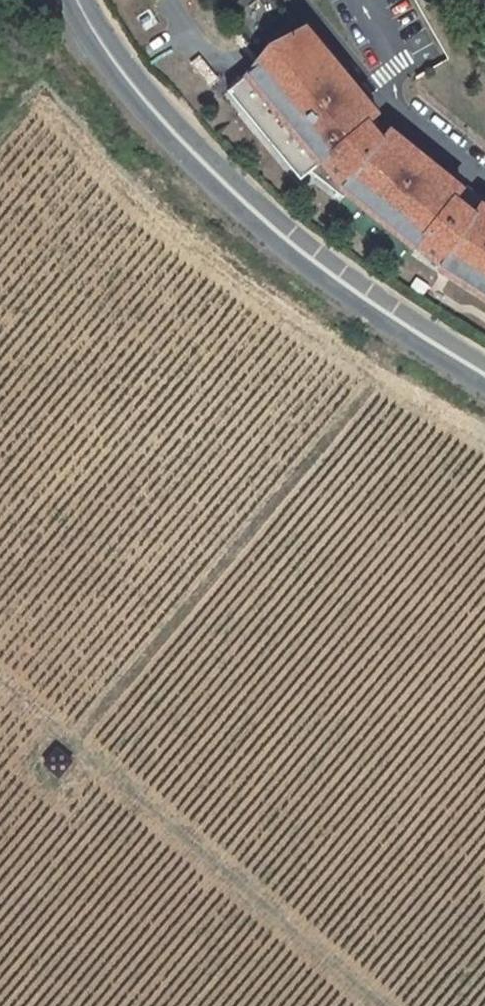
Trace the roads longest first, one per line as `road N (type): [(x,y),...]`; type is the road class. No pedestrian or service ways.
road 1 (tertiary): [(77,0),(129,82),(268,223),(484,374)]

